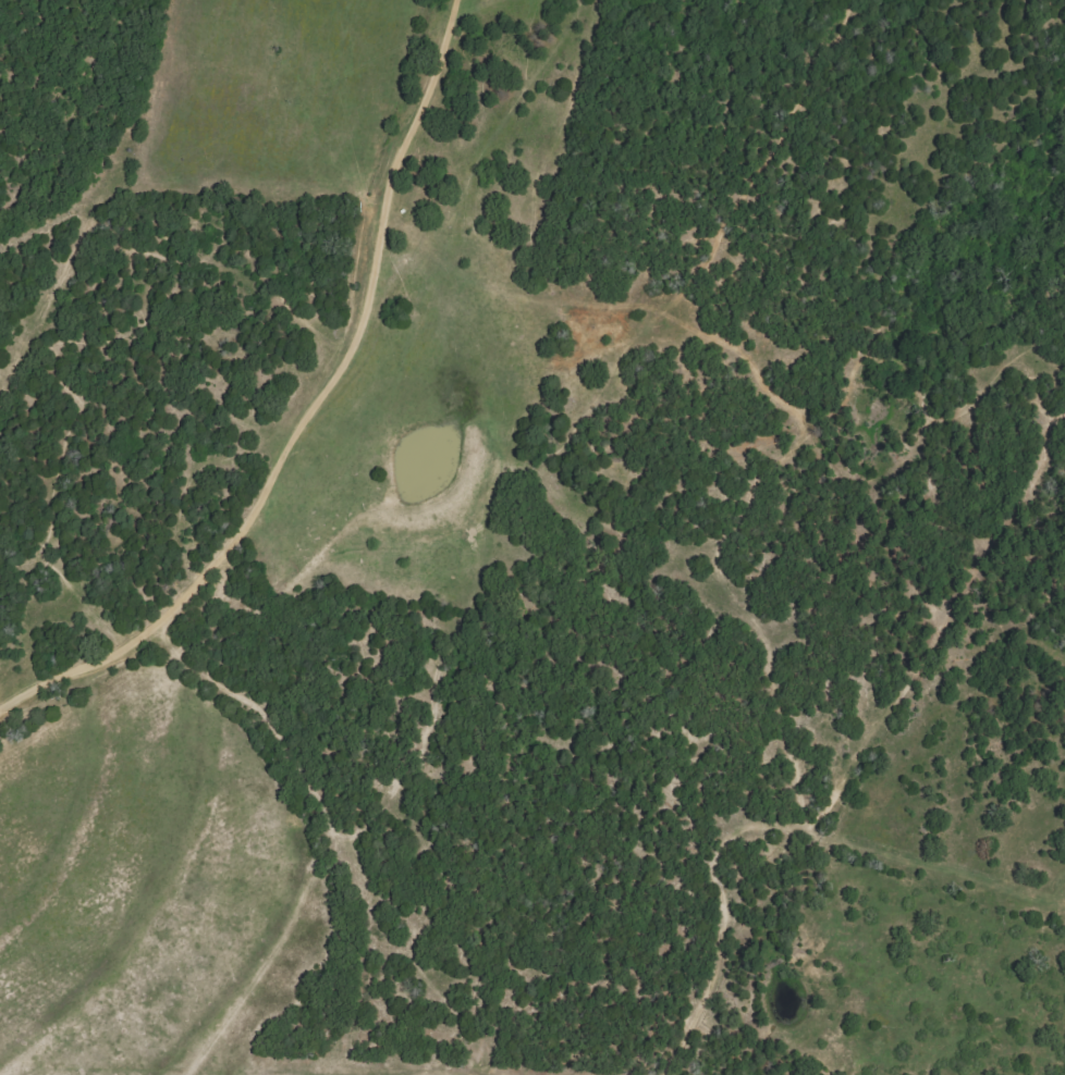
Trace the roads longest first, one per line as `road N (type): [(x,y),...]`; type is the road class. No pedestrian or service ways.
road 1 (residential): [(0,402),(247,291),(364,190),(449,66),(458,0)]

